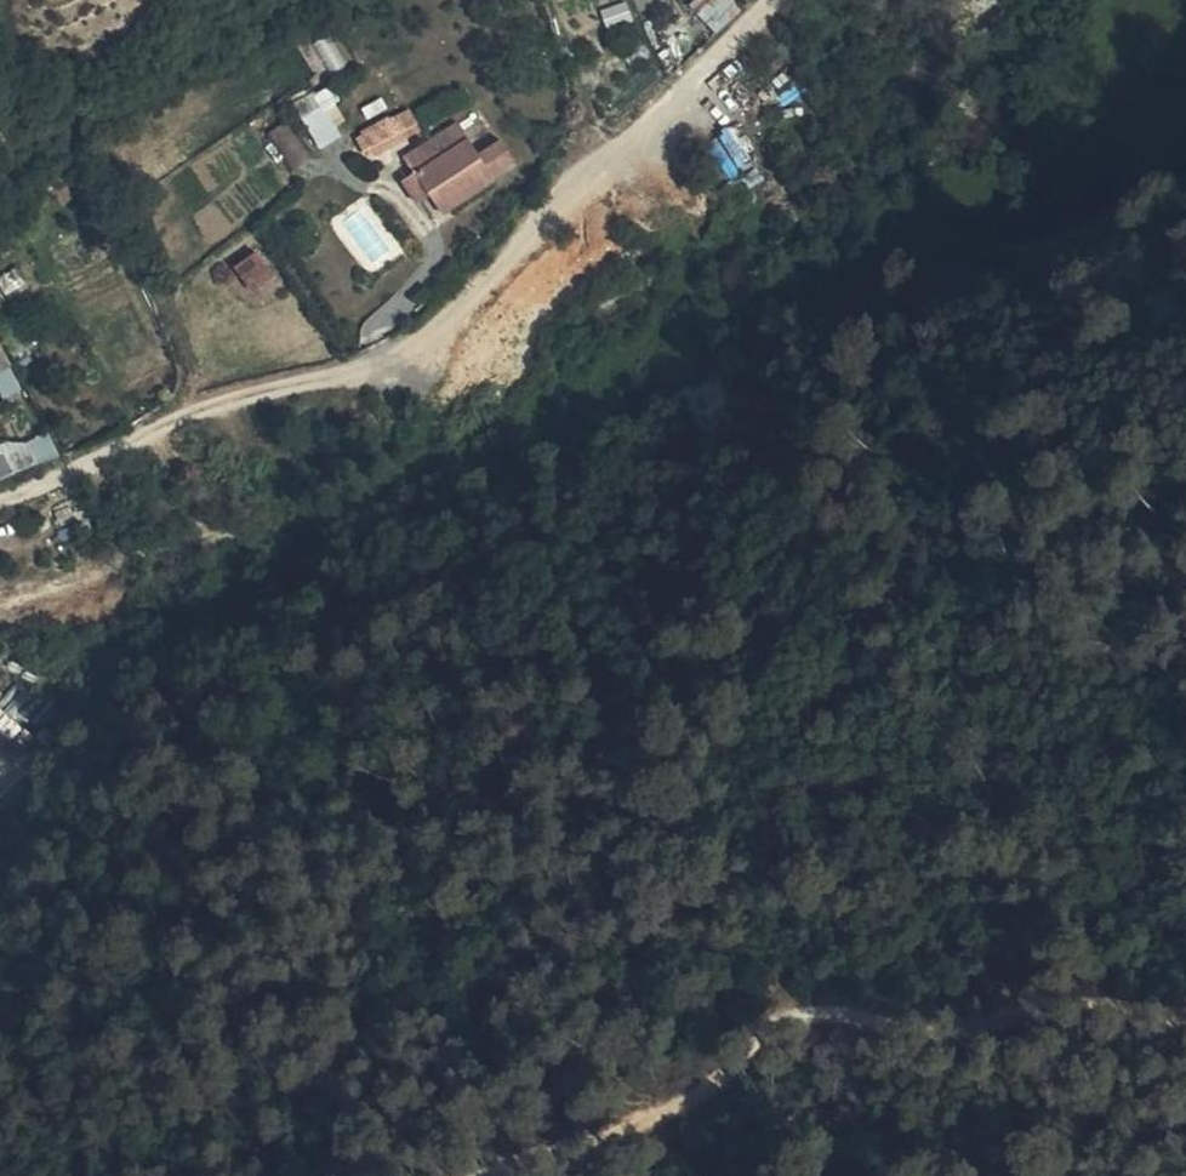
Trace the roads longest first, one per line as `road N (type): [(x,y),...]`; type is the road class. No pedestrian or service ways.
road 1 (track): [(0,494),(186,432),(437,330),(596,160),(763,0)]
road 2 (track): [(1185,1024),(1063,1017),(969,1037),(781,1042),(633,1145),(496,1175)]

